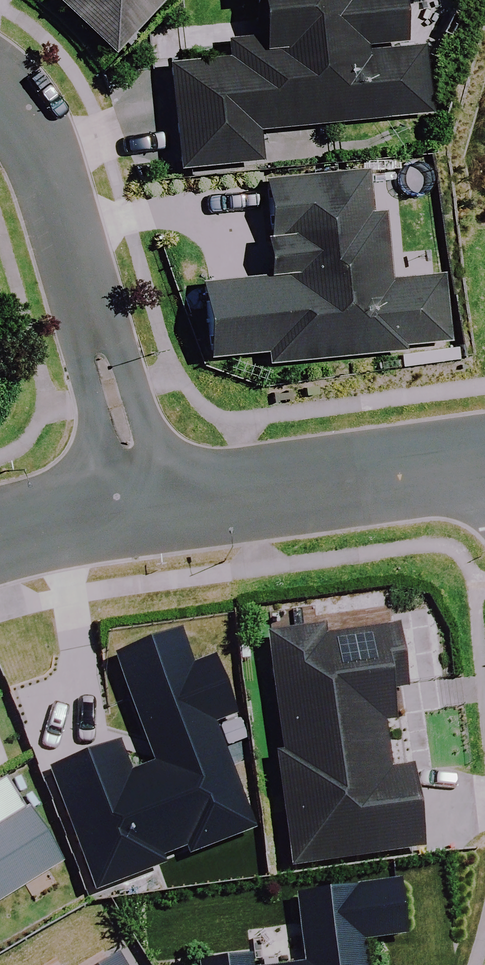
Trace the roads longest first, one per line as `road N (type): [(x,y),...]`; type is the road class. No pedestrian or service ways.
road 1 (residential): [(147,501),(23,130),(0,105)]
road 2 (tertiary): [(484,457),(147,501)]
road 3 (tertiary): [(147,501),(0,542)]

